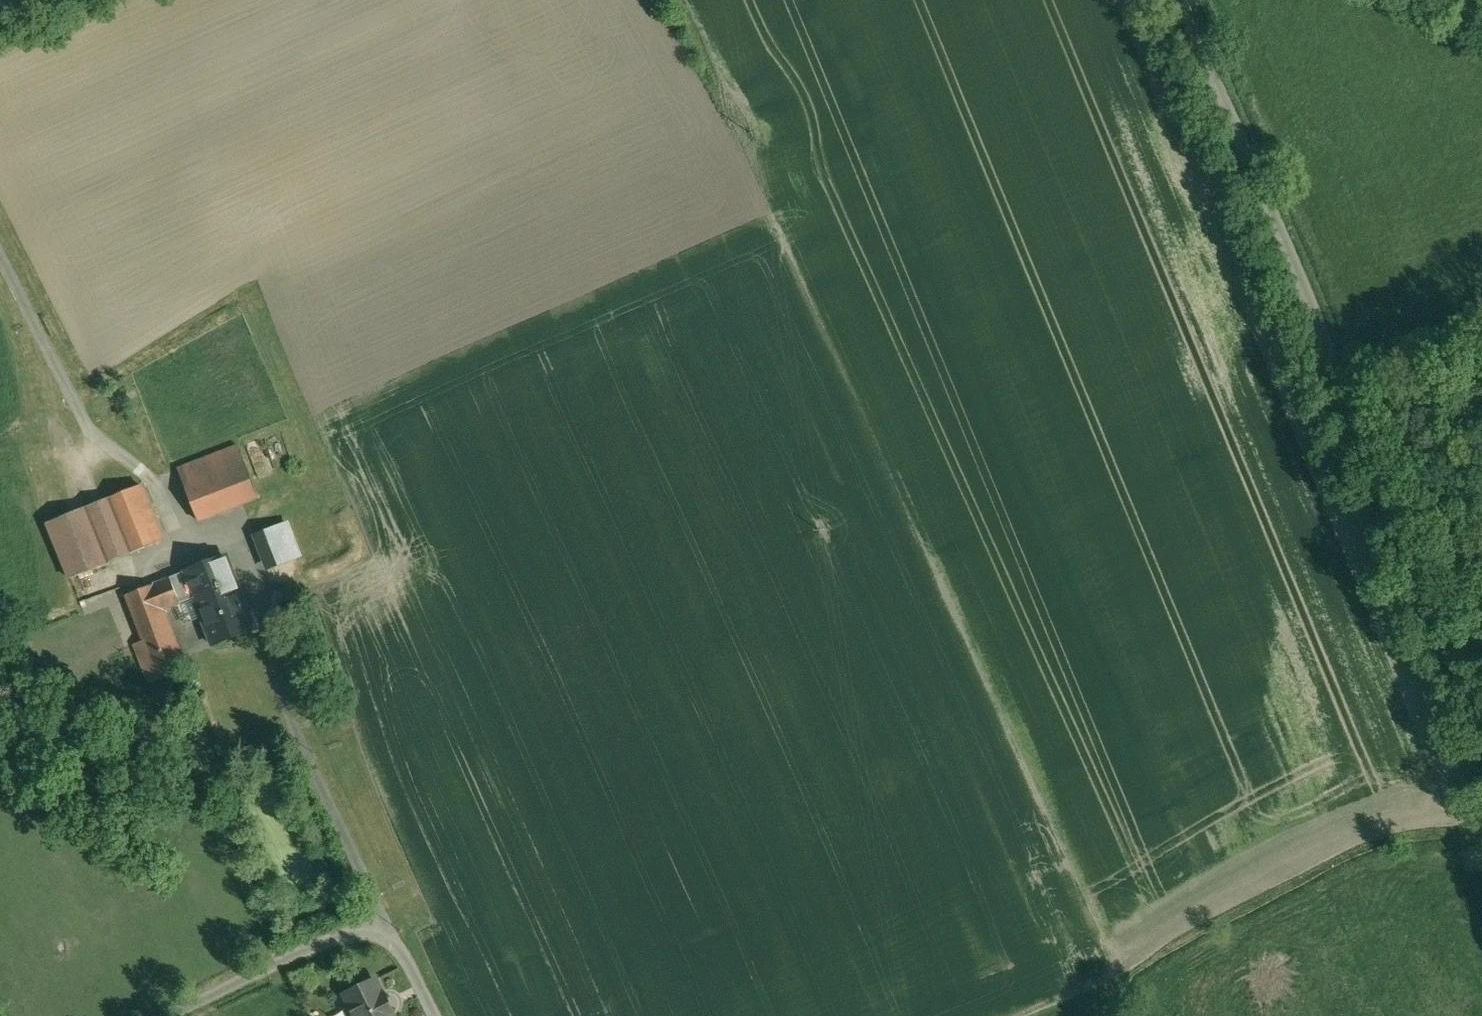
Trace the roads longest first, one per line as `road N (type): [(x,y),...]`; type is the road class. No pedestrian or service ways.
road 1 (residential): [(1481,773),(1149,0)]

